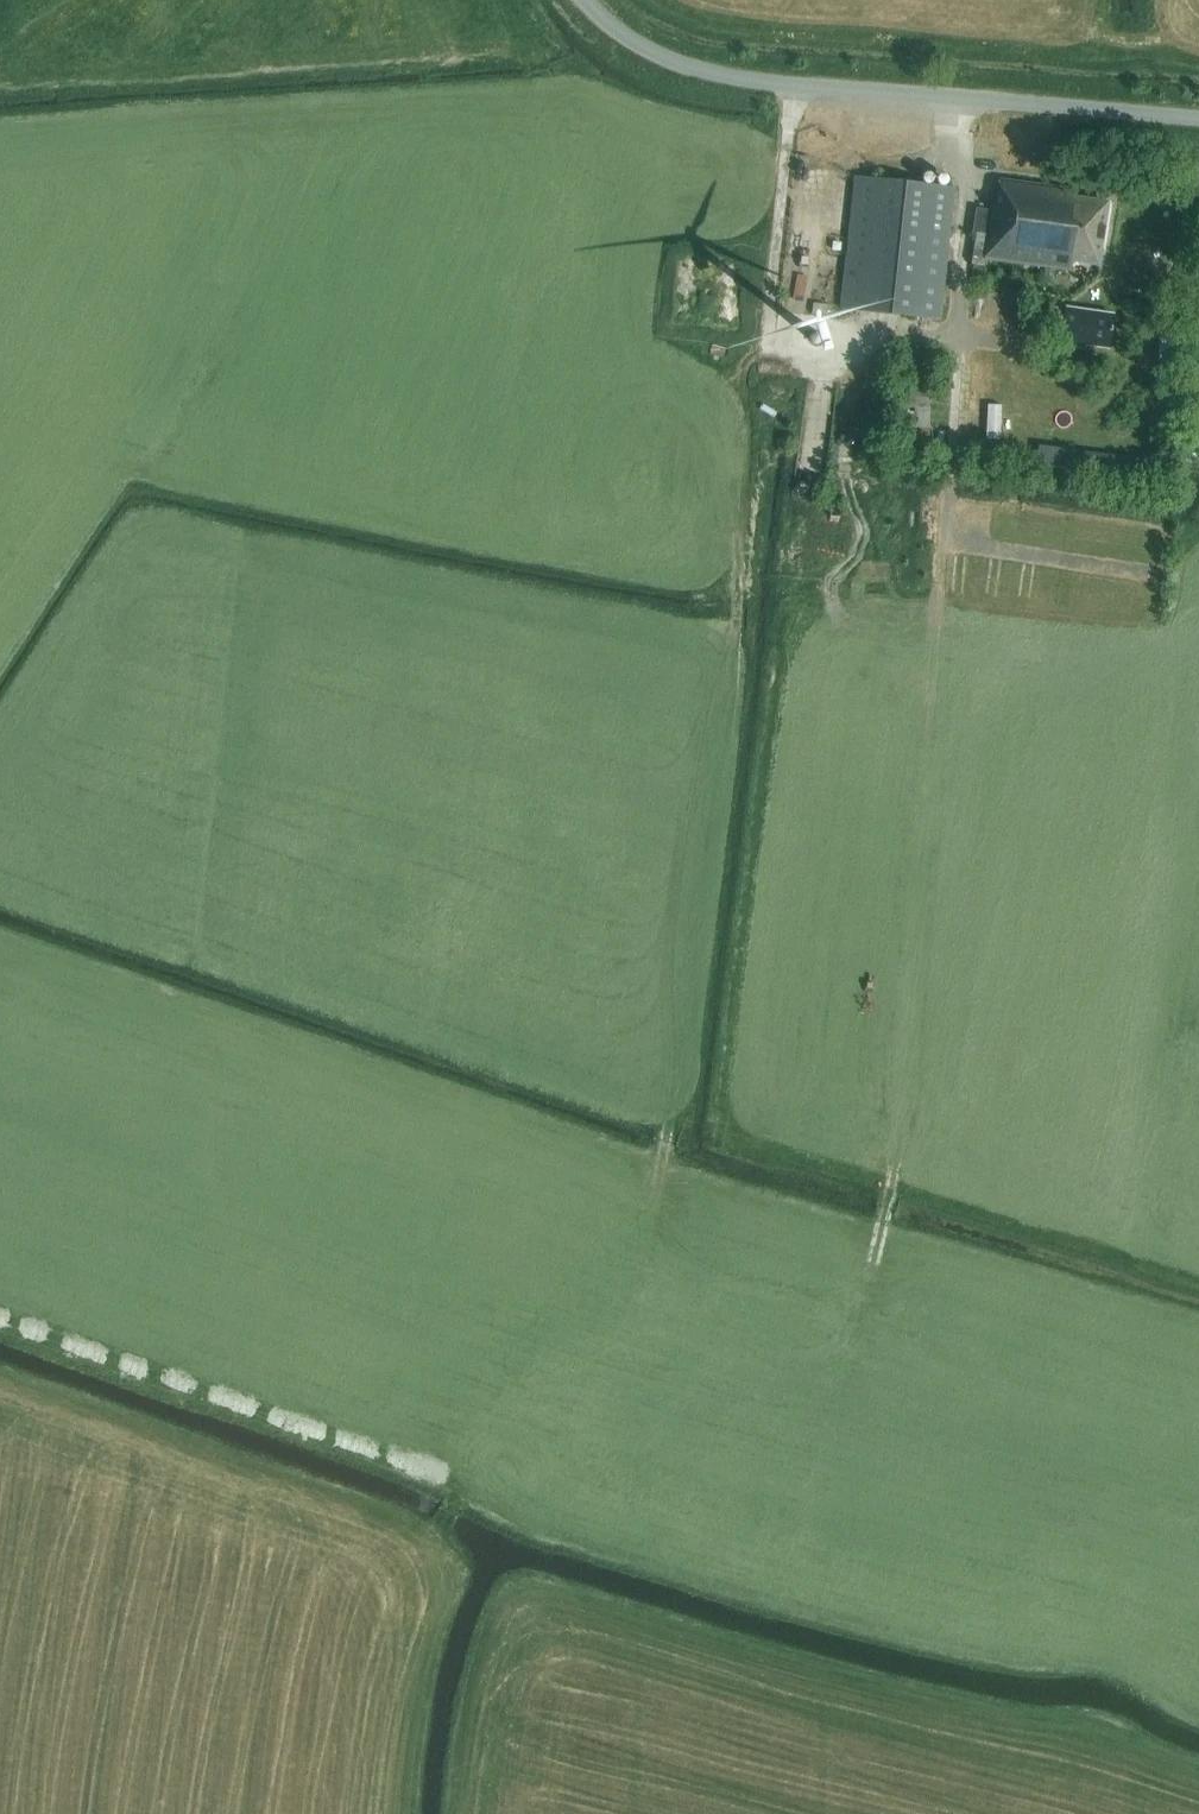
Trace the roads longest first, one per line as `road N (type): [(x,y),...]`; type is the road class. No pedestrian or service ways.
road 1 (tertiary): [(1198,117),(741,79),(669,59),(586,0)]

